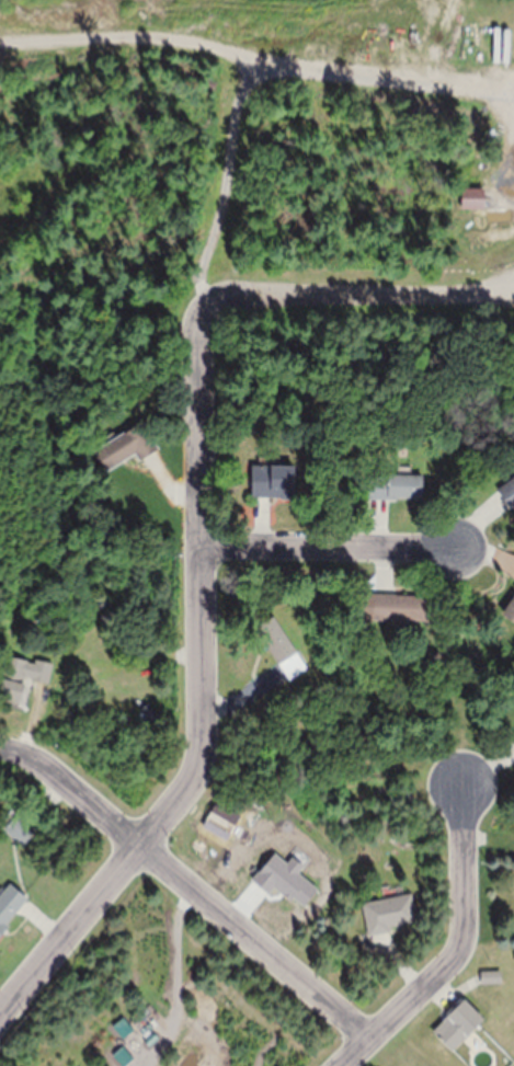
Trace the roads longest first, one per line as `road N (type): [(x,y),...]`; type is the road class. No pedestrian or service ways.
road 1 (residential): [(139,839),(201,758),(201,323),(210,303),(231,294)]
road 2 (residential): [(361,1041),(139,839),(43,763),(0,750)]
road 3 (residential): [(335,1065),(457,953),(466,936),(464,778)]
road 4 (residential): [(231,294),(362,296),(513,284)]
road 5 (residential): [(203,548),(458,543)]
road 6 (residential): [(0,1008),(139,839)]

